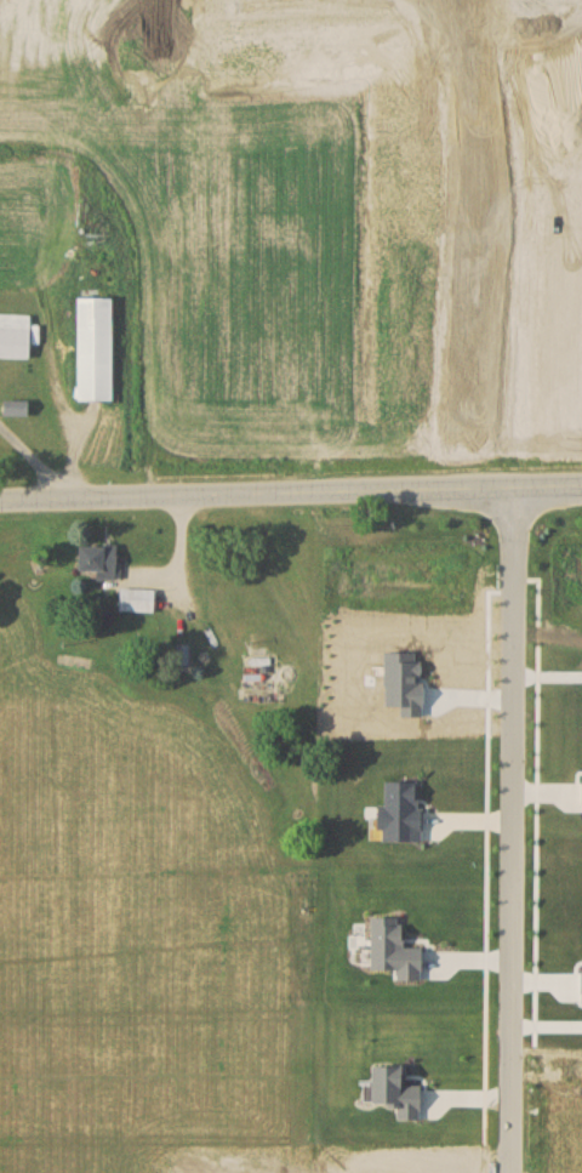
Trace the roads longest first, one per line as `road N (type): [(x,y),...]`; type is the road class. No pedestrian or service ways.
road 1 (residential): [(518,484),(512,1172)]
road 2 (tertiary): [(0,500),(581,482)]
road 3 (residential): [(518,484),(534,98),(512,0)]

